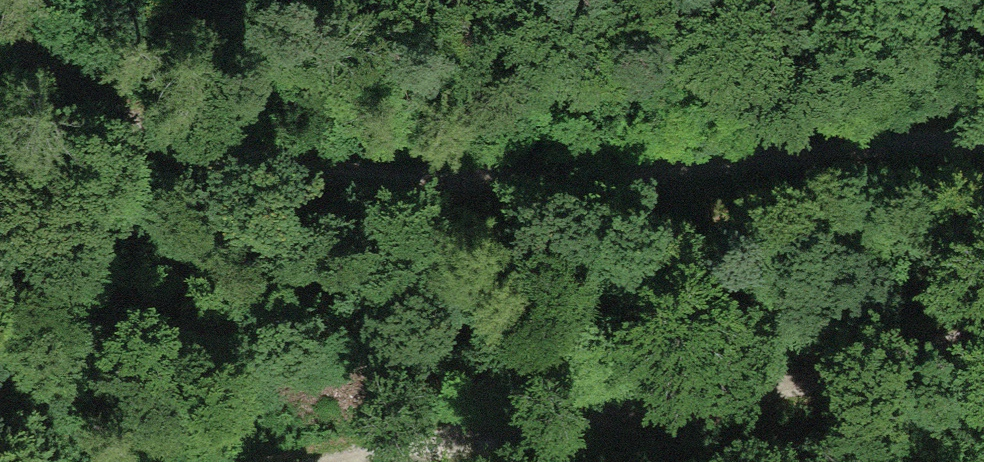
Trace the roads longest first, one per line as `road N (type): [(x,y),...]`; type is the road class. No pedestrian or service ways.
road 1 (track): [(0,35),(108,116),(216,154),(326,178),(517,185),(955,143),(983,147)]
road 2 (track): [(362,461),(967,346),(983,332)]

